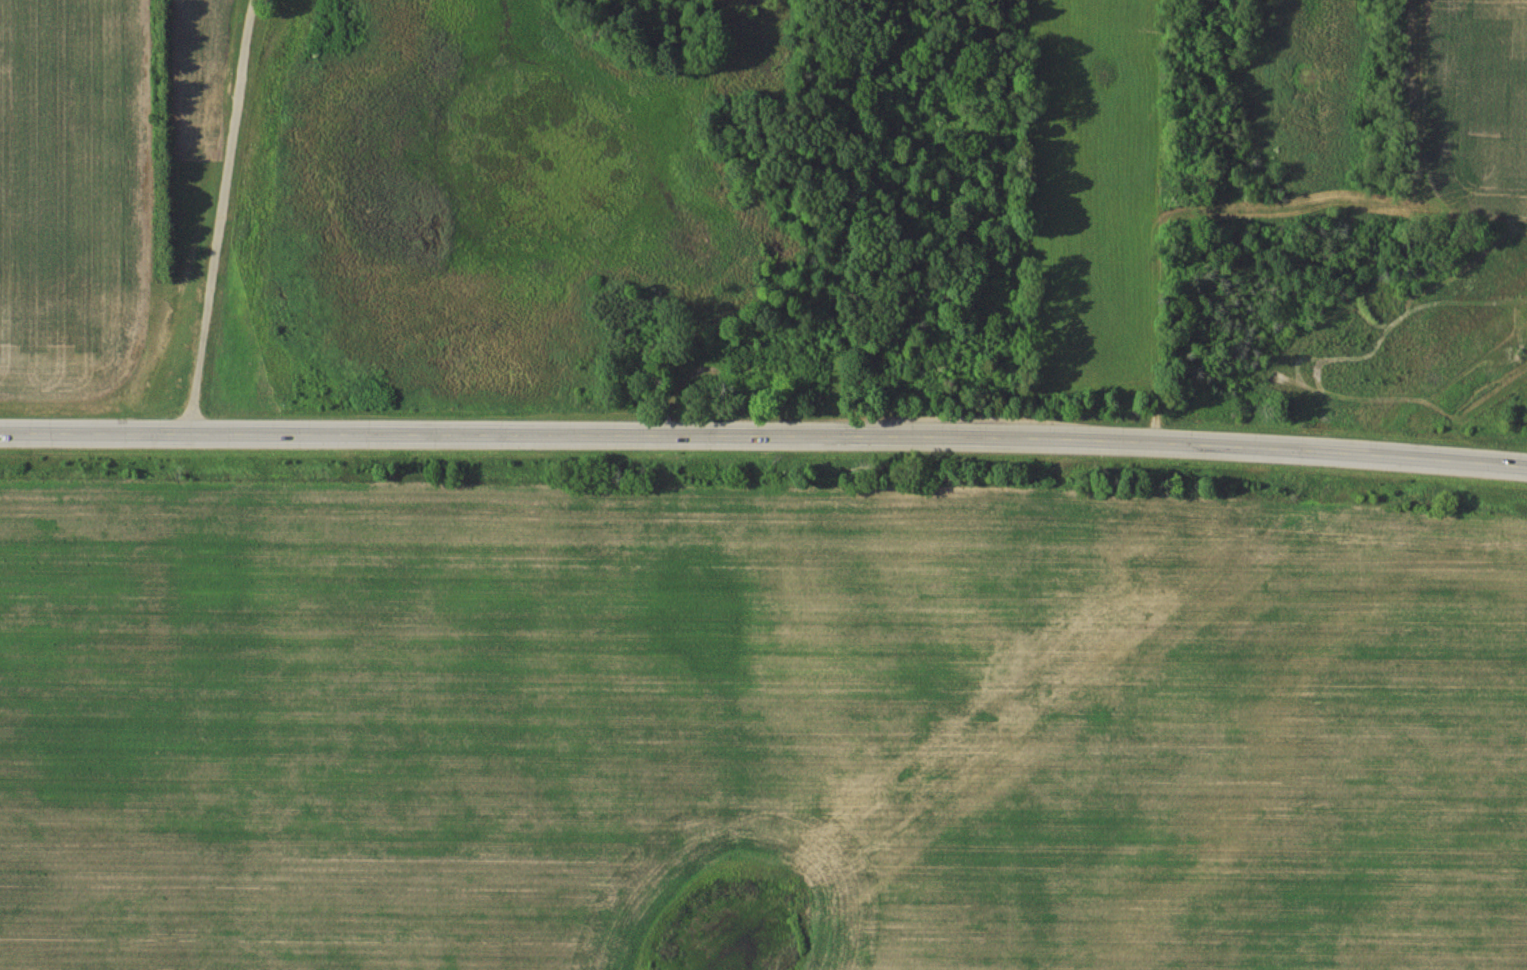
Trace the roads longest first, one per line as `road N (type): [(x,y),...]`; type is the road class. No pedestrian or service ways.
road 1 (secondary): [(1043,437),(0,431)]
road 2 (secondary): [(1526,466),(1043,437)]

